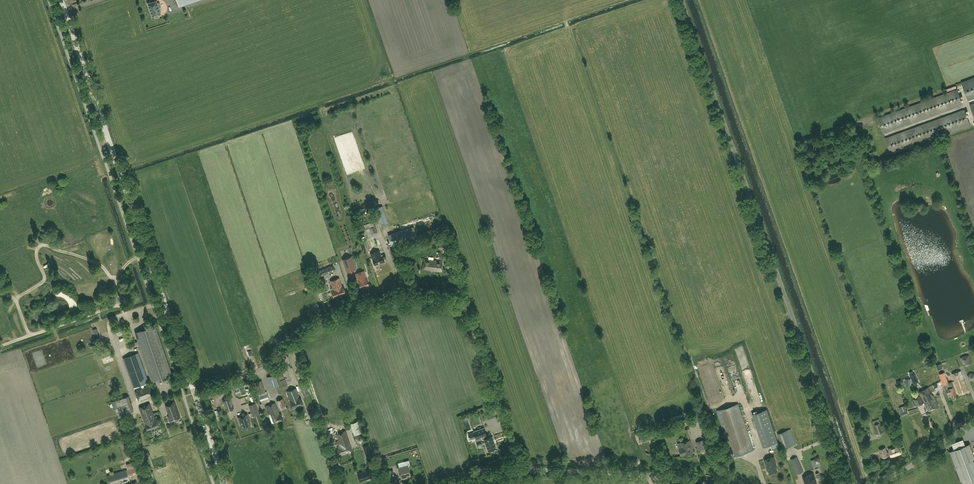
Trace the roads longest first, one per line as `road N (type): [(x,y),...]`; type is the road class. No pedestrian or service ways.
road 1 (unclassified): [(851,483),(681,0)]
road 2 (unclassified): [(521,471),(463,306),(454,298),(385,299),(341,312),(257,372),(213,389)]
road 3 (tertiary): [(194,393),(60,0)]
road 4 (unclassified): [(718,483),(521,471)]

